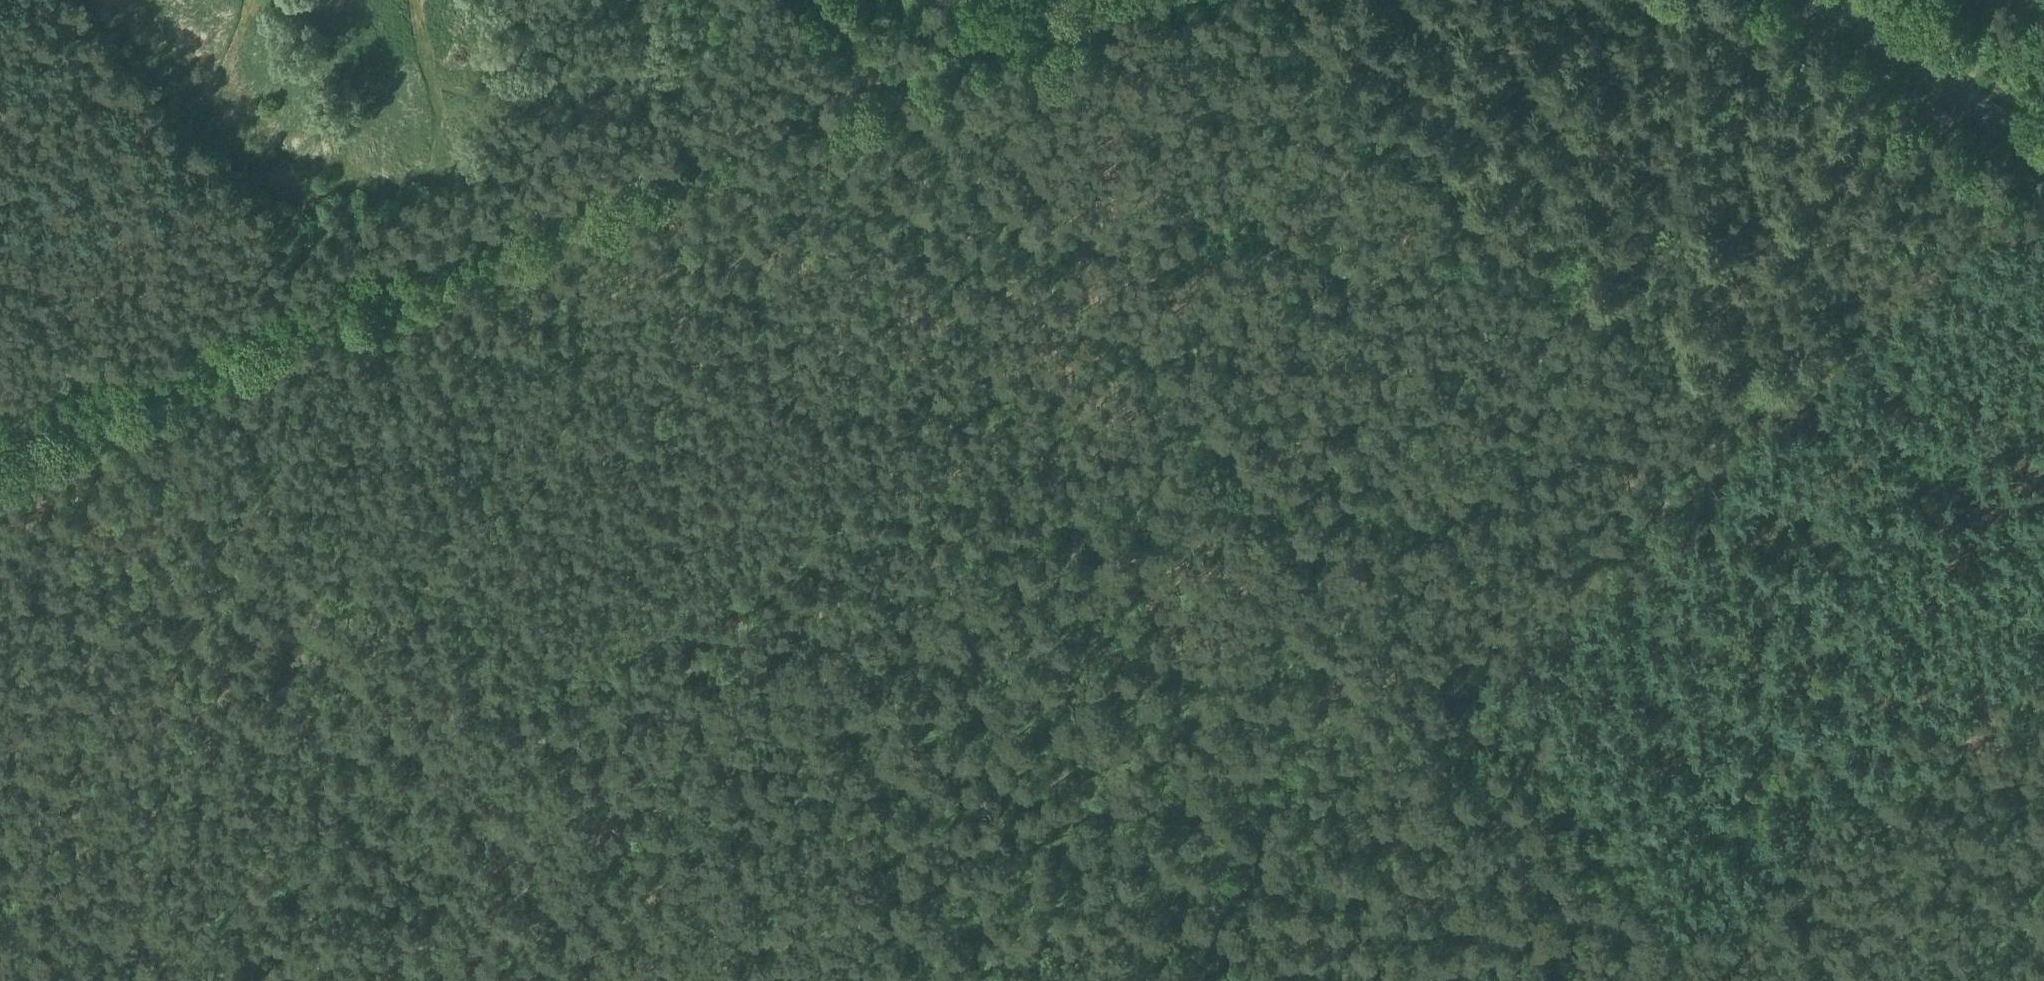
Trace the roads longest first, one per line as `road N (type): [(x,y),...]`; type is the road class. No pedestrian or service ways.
road 1 (track): [(95,395),(883,78)]
road 2 (primary): [(2043,155),(1820,0)]
road 3 (track): [(883,78),(1076,0)]

